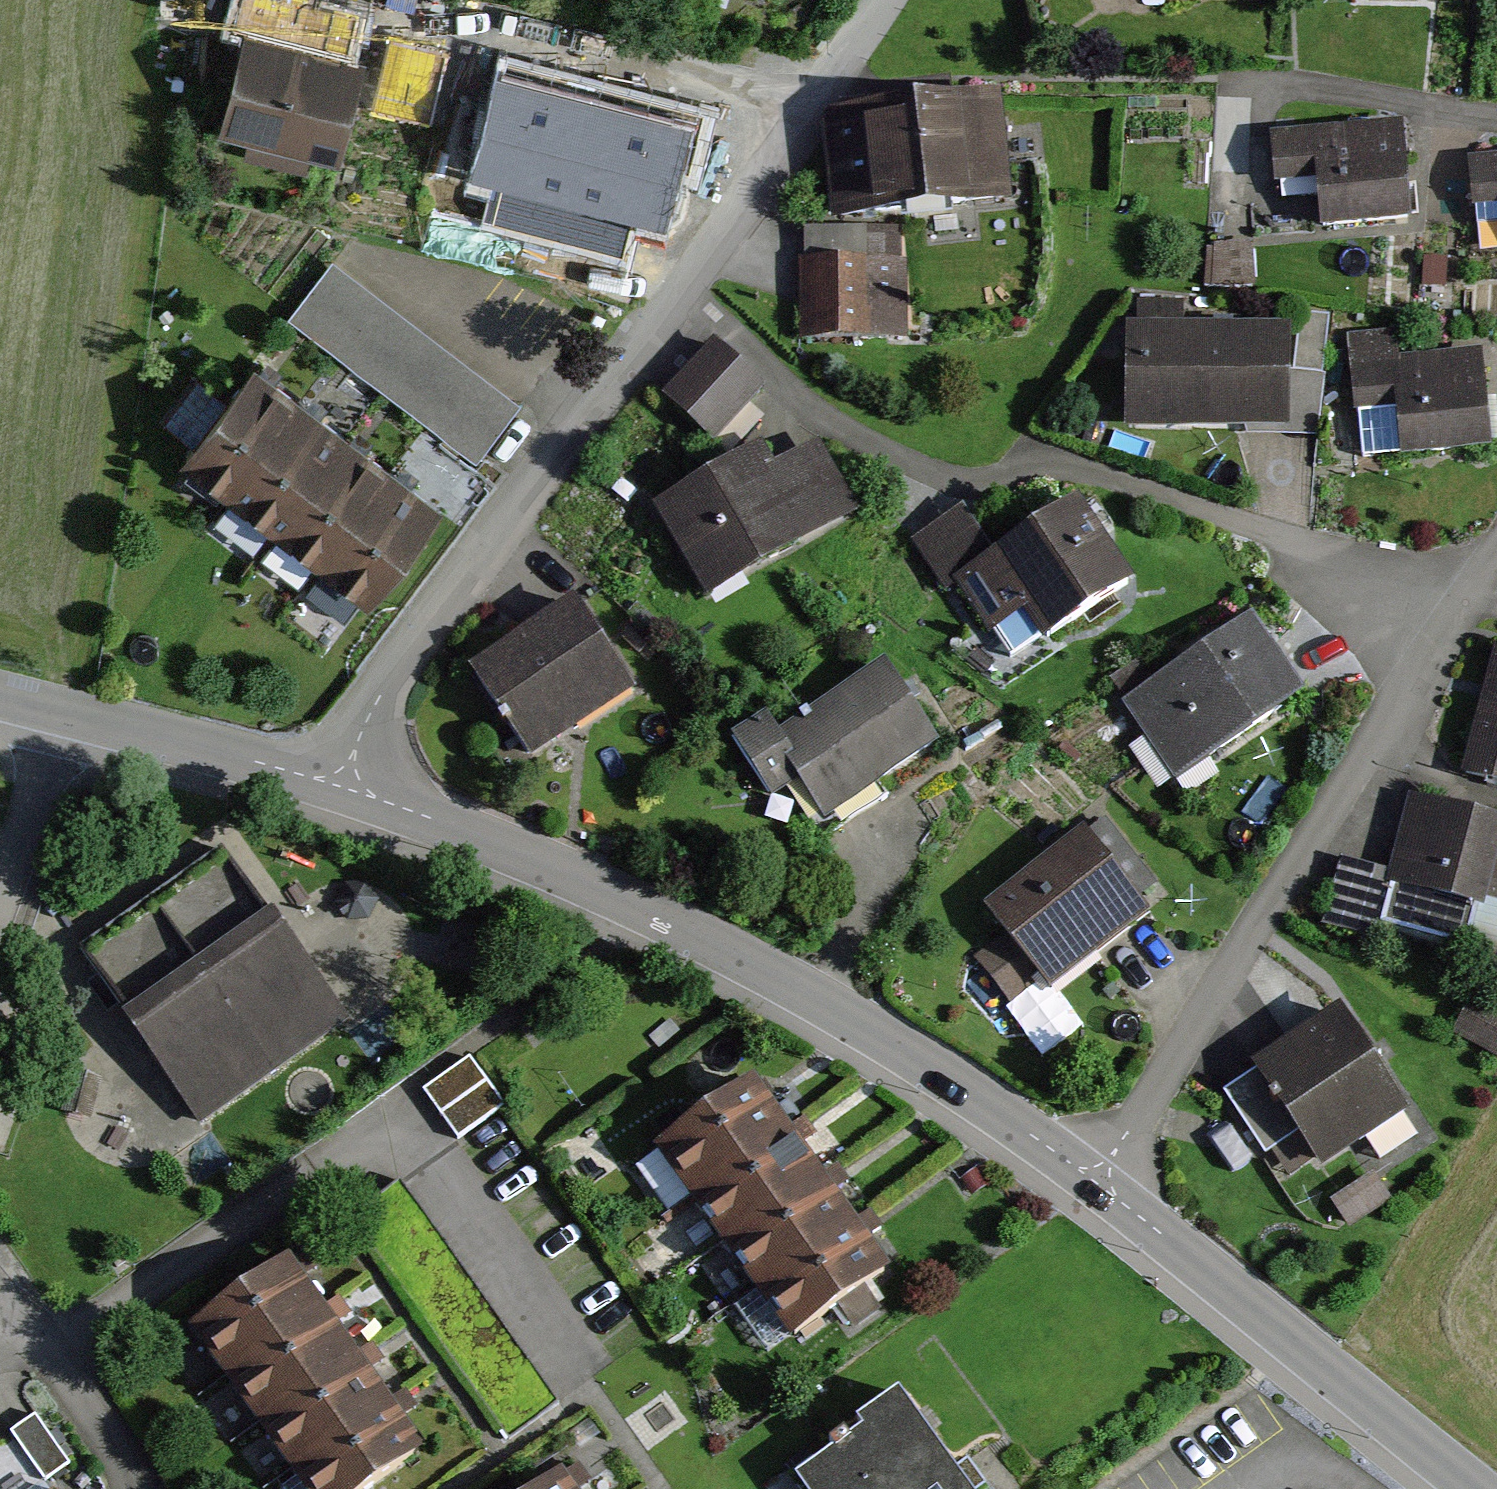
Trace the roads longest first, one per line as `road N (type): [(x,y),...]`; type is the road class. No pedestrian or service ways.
road 1 (residential): [(883,0),(673,299),(489,530),(375,700),(341,785)]
road 2 (residential): [(341,785),(645,911),(885,1040),(1094,1177)]
road 3 (residential): [(1496,543),(1149,1106),(1094,1177)]
road 4 (residential): [(49,1352),(383,1111),(576,1377)]
road 5 (residential): [(1094,1177),(1464,1488)]
road 6 (residential): [(59,709),(341,785)]
road 7 (residential): [(59,709),(0,901)]
road 8 (residential): [(49,1352),(135,1488)]

